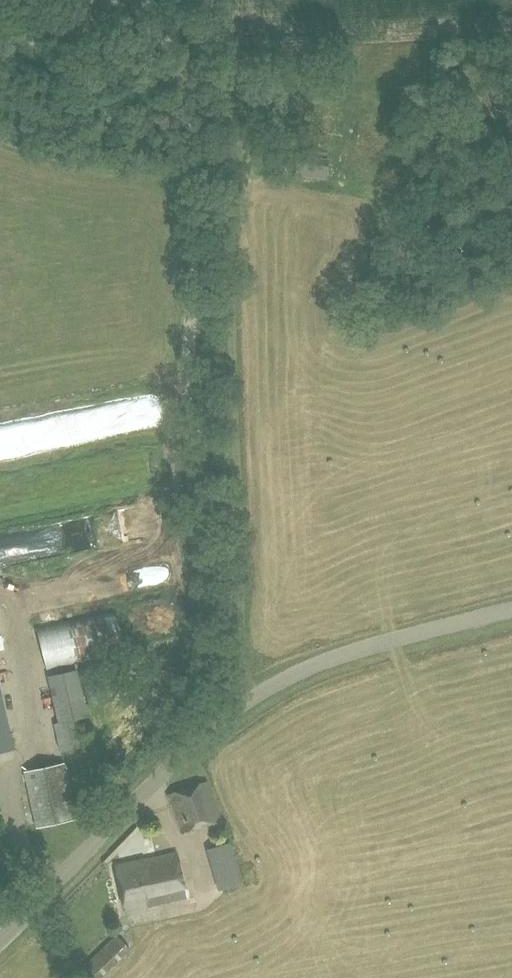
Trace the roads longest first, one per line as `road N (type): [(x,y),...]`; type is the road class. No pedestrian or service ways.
road 1 (unclassified): [(0,938),(153,779),(261,692),(330,659),(511,613)]

